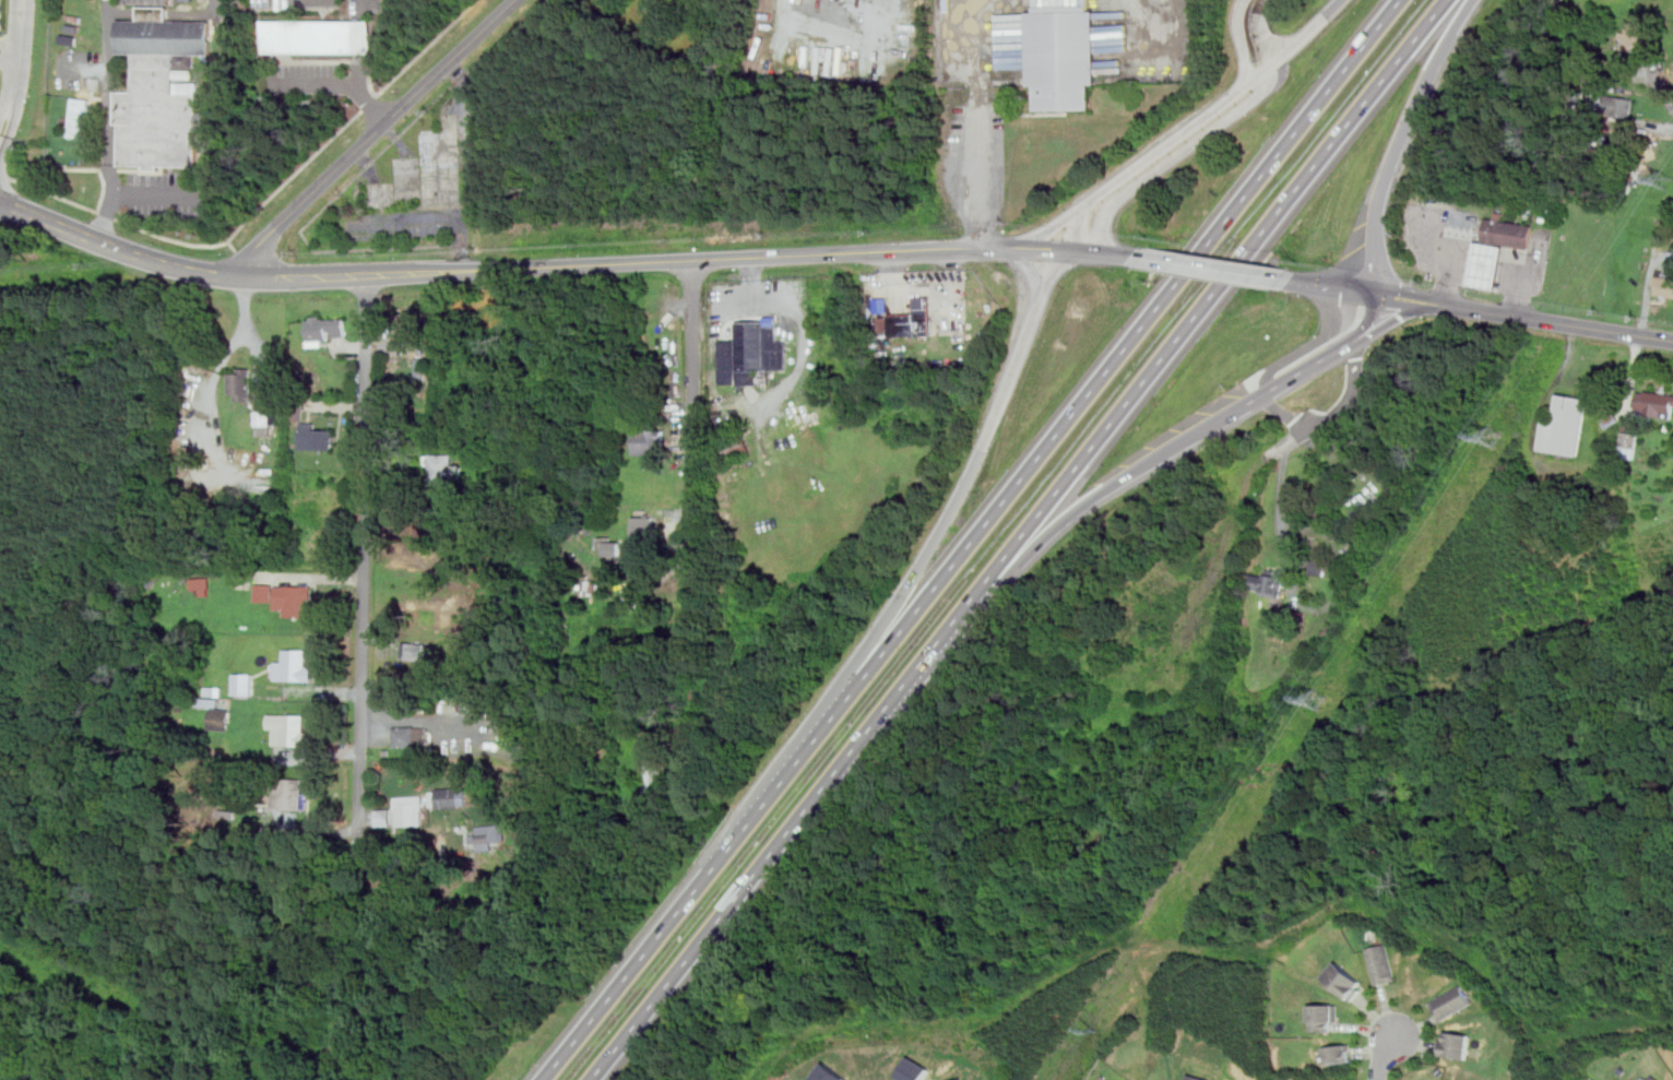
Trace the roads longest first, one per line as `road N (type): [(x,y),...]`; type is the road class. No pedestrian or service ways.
road 1 (motorway): [(591,1079),(1448,0)]
road 2 (tertiary): [(0,201),(165,263),(246,277),(1047,247)]
road 3 (motorway): [(1401,0),(854,690)]
road 4 (residential): [(359,831),(367,274)]
road 5 (motorway): [(1064,249),(974,472),(854,690)]
road 6 (tertiary): [(253,277),(260,244),(515,0)]
road 7 (residential): [(693,630),(690,261)]
road 8 (motorway): [(767,800),(543,1079)]
road 9 (motorway): [(970,601),(1079,507),(1258,397)]
road 10 (motorway): [(1375,295),(1375,229),(1388,169),(1474,0)]
road 11 (motorway): [(1267,70),(1028,247)]
road 12 (residential): [(1097,251),(1106,207),(1263,91),(1267,70)]
road 13 (tertiary): [(1426,302),(1574,325)]
road 14 (motorway): [(854,690),(767,800)]
road 15 (tertiary): [(1146,258),(1281,280)]

